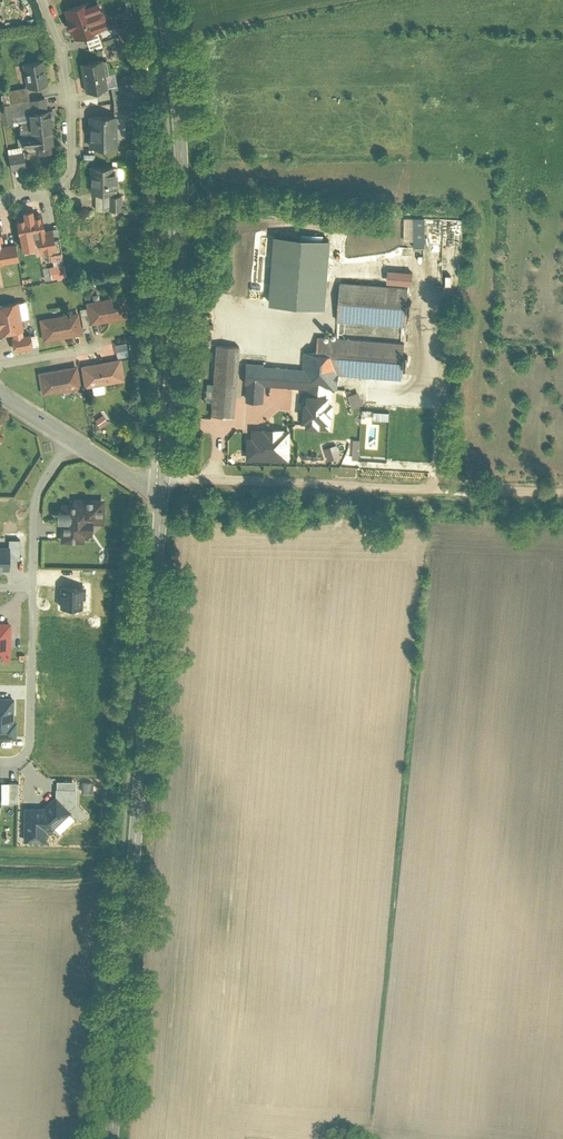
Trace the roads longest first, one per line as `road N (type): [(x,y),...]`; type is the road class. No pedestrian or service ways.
road 1 (tertiary): [(159,474),(113,1138)]
road 2 (tertiary): [(158,0),(175,106),(159,474)]
road 3 (track): [(562,490),(159,474)]
road 4 (residential): [(45,0),(69,83),(74,166),(53,187),(0,198)]
road 5 (residential): [(32,586),(28,746),(22,758),(0,760)]
road 6 (residential): [(73,437),(35,490),(32,586)]

